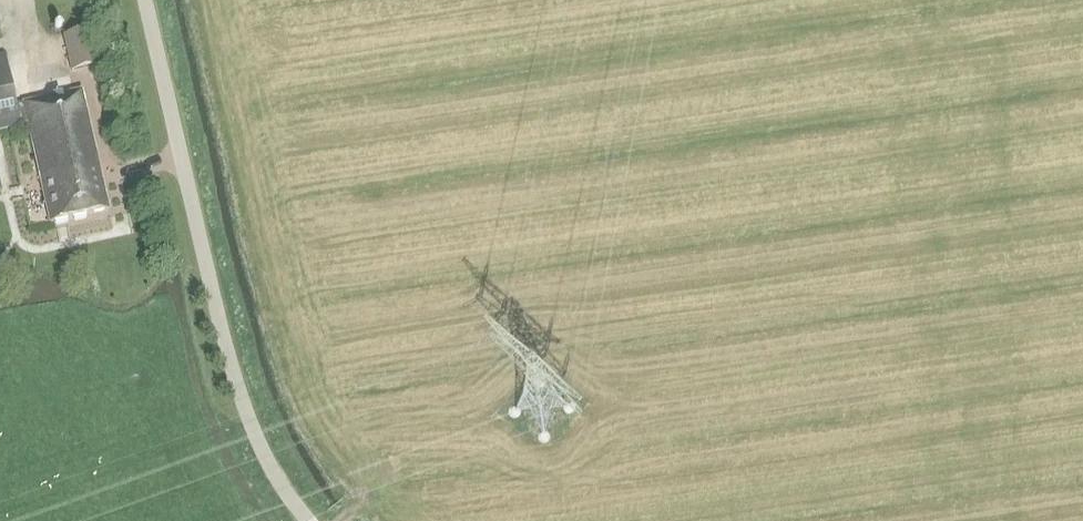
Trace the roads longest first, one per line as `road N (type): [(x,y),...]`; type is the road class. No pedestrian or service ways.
road 1 (unclassified): [(309,520),(263,452),(233,376),(144,0)]

